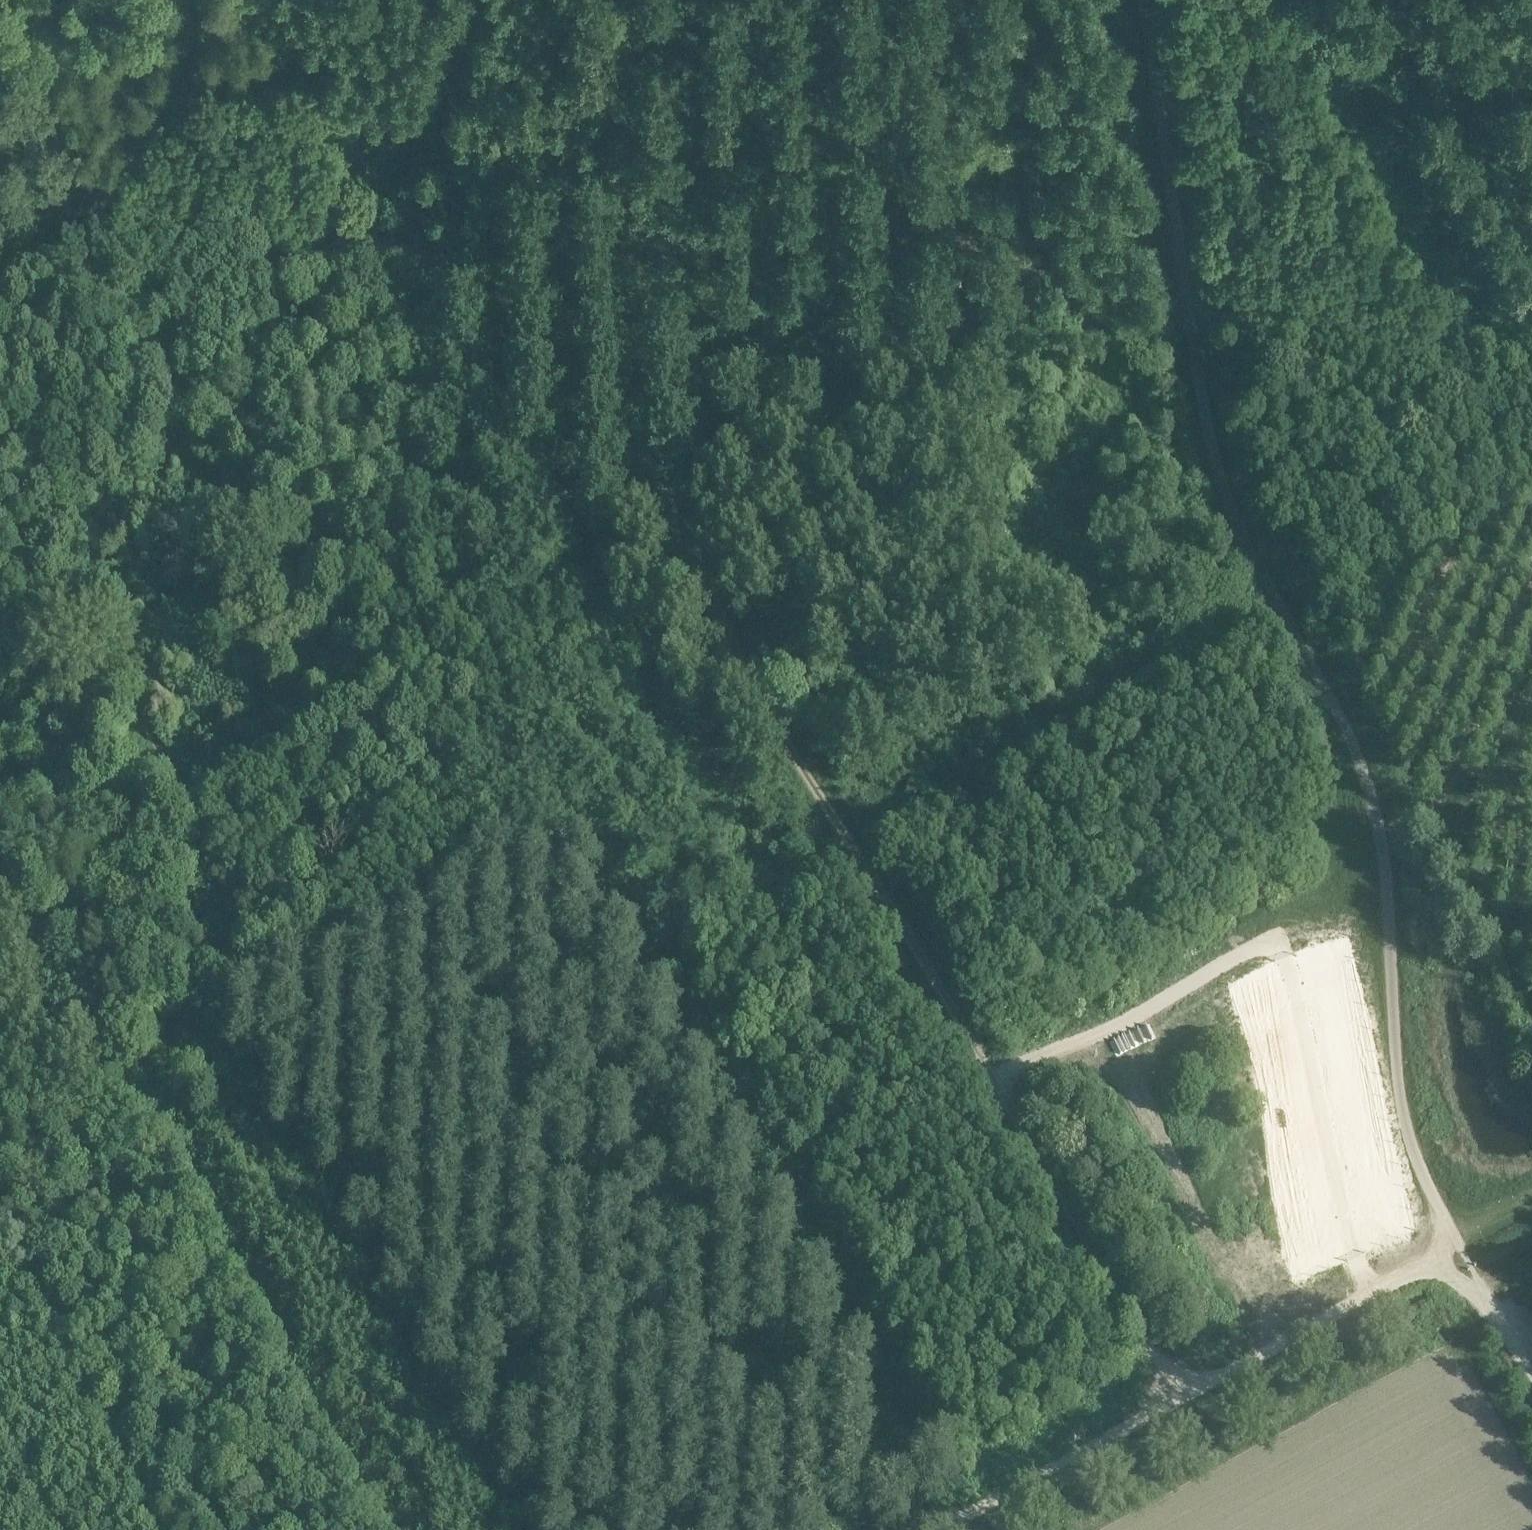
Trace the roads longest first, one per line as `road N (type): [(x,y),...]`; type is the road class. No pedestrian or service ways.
road 1 (track): [(1181,1398),(705,598),(694,314)]
road 2 (track): [(1438,1258),(939,1529)]
road 3 (track): [(593,310),(694,314),(773,300)]
road 4 (unclassified): [(1531,1381),(1459,1247)]

